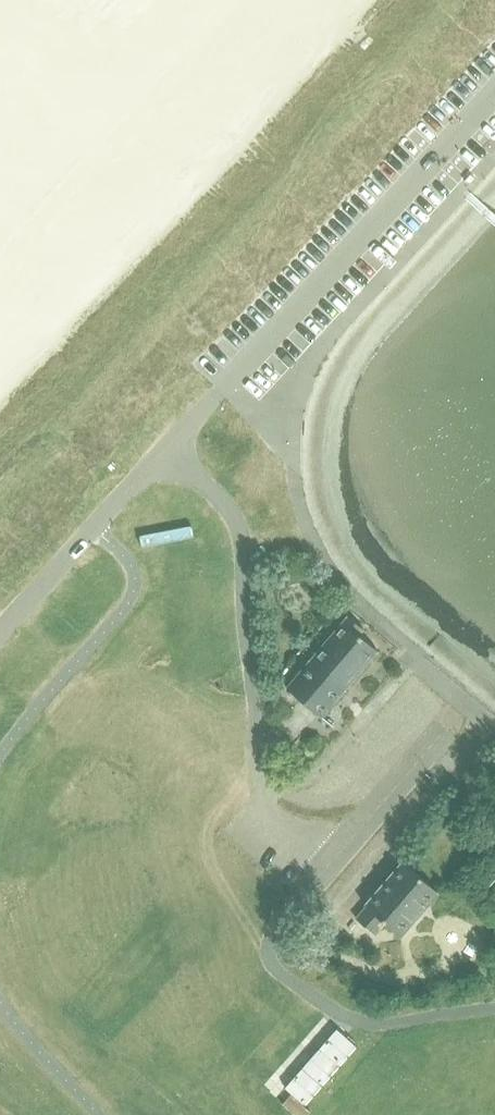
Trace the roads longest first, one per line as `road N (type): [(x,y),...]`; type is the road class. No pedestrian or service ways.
road 1 (unclassified): [(169,447),(494,92)]
road 2 (unclassified): [(169,447),(240,524),(259,798),(336,854)]
road 3 (unclassified): [(0,631),(169,447)]

